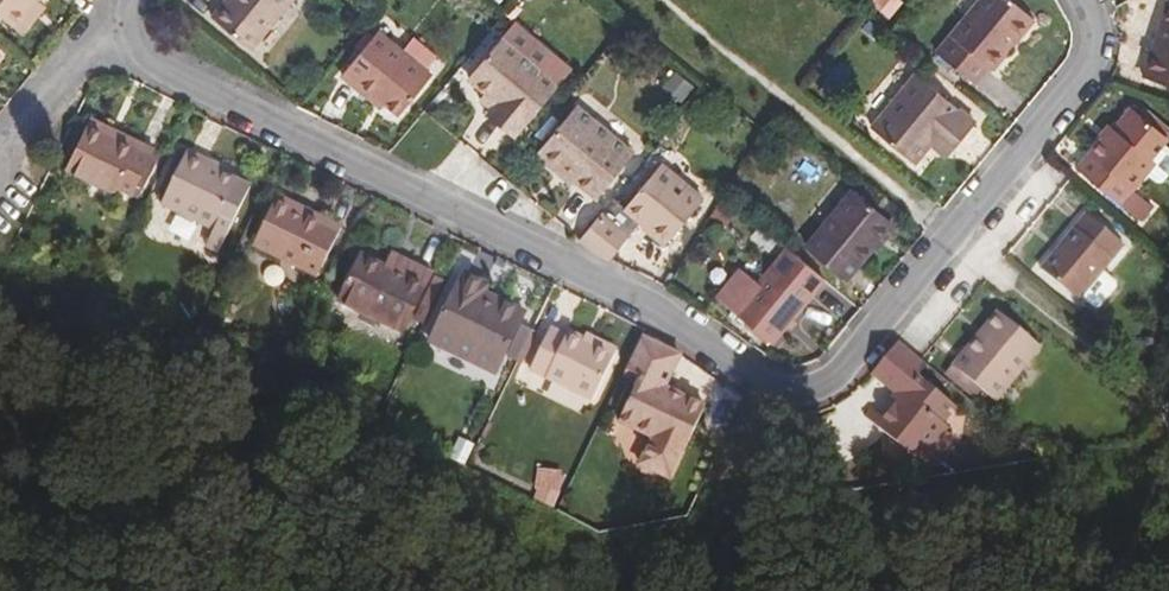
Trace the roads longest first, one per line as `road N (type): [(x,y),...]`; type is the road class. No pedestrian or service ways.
road 1 (residential): [(101,35),(653,307),(764,380),(805,388),(835,375),(1094,71),(1080,0)]
road 2 (track): [(1101,590),(1162,404)]
road 3 (residential): [(101,35),(6,161)]

